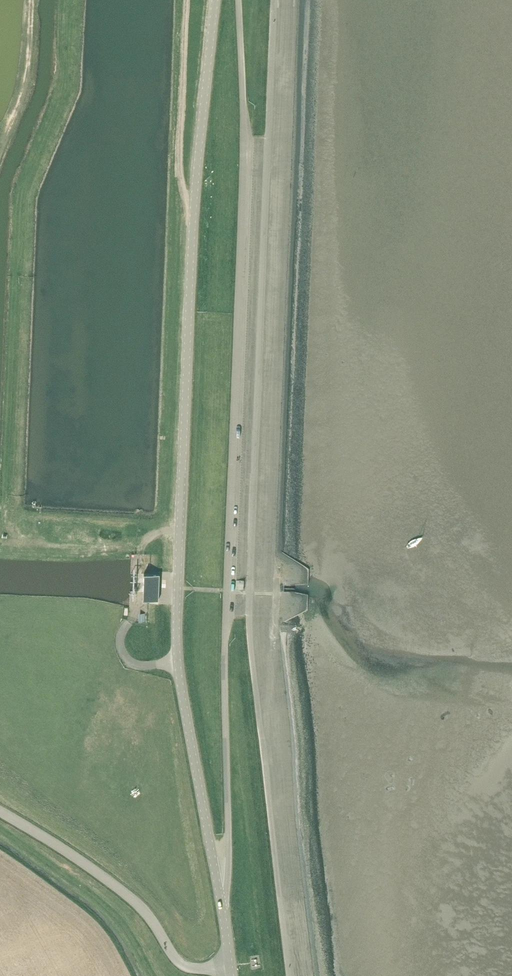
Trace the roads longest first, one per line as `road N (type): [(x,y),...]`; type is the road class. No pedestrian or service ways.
road 1 (tertiary): [(230,968),(176,639),(193,206),(215,0)]
road 2 (tertiary): [(0,814),(132,898),(179,962),(230,968)]
road 3 (track): [(193,206),(180,171),(186,0)]

